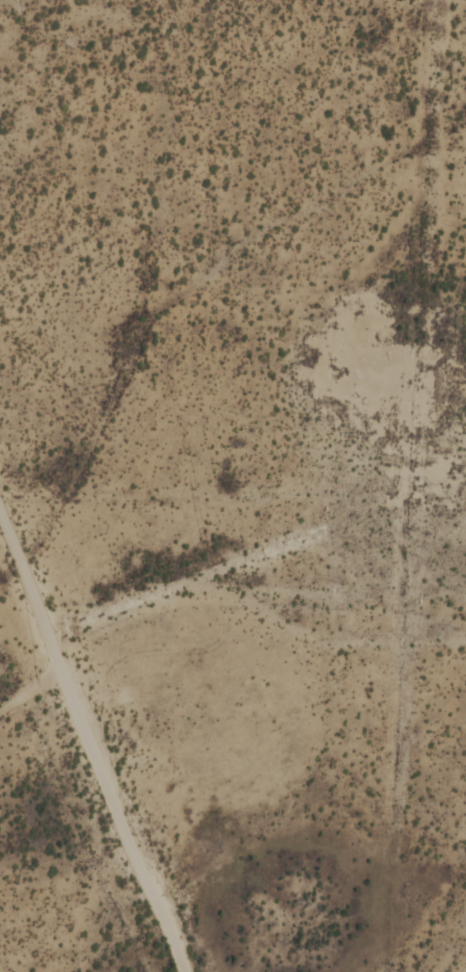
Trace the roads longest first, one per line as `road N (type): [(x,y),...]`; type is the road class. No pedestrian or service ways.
road 1 (residential): [(189,971),(137,861),(0,509)]
road 2 (residential): [(43,615),(83,621),(322,531)]

